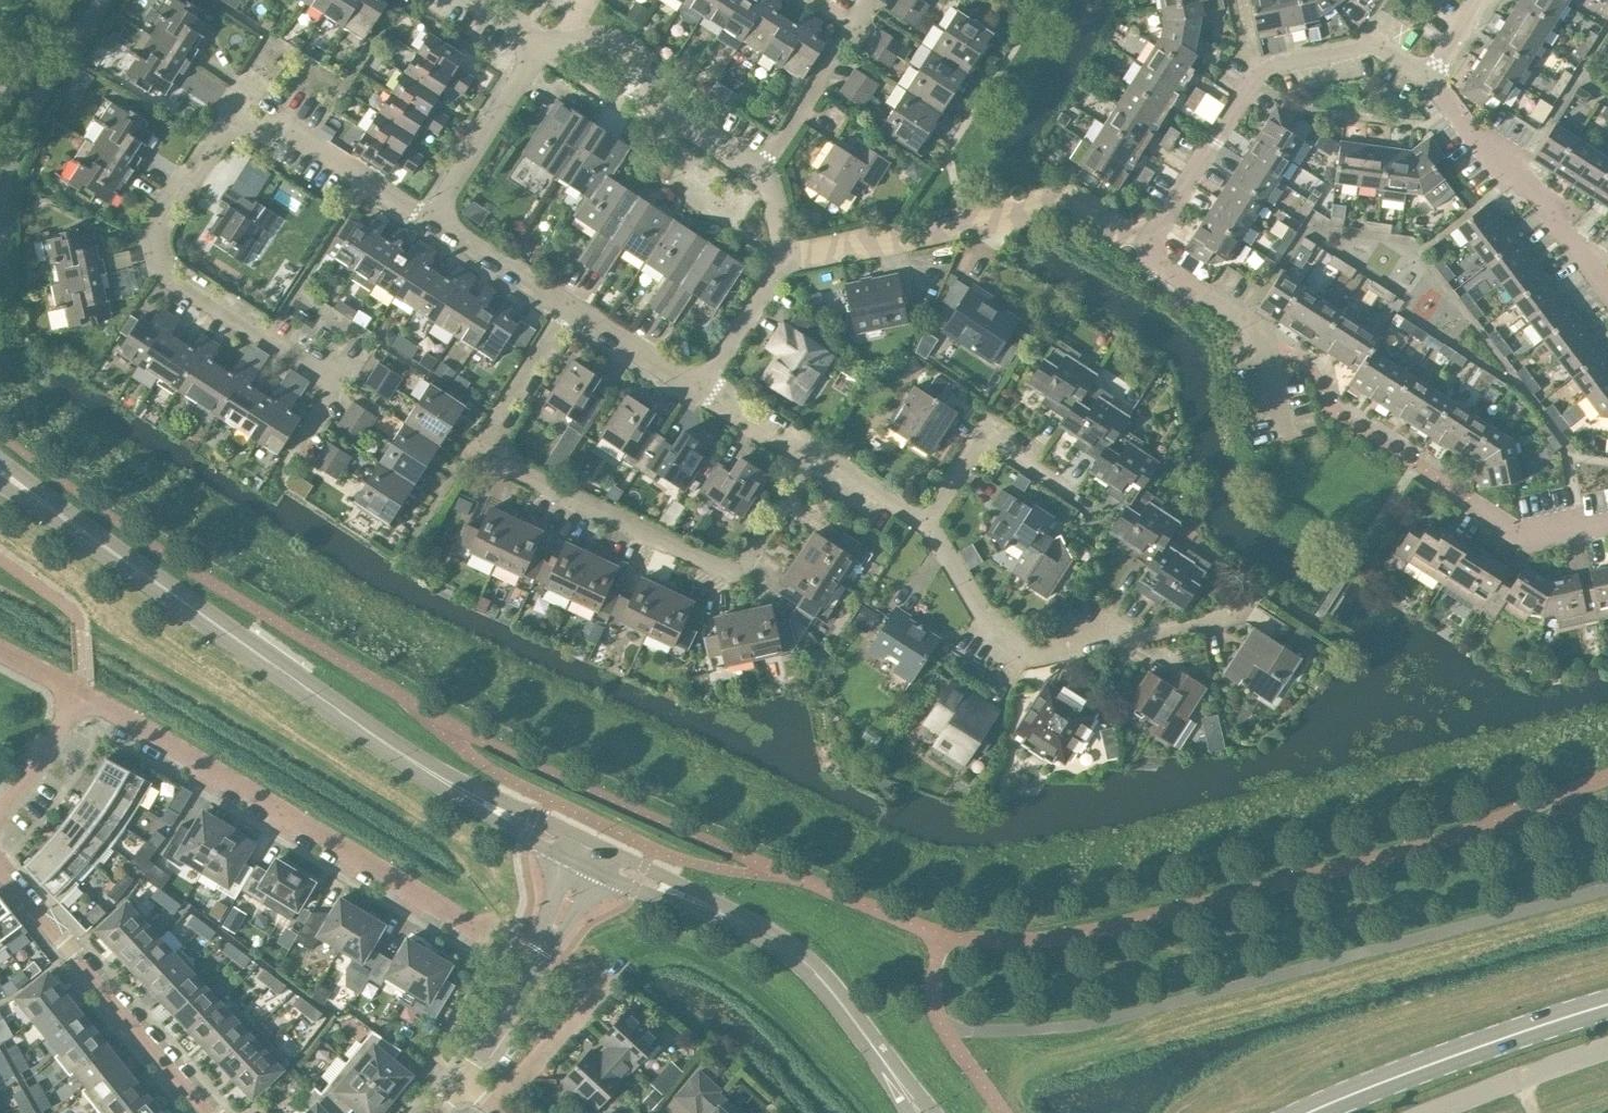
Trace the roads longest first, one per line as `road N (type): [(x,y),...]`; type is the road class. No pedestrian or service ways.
road 1 (tertiary): [(592,857),(412,763),(26,490)]
road 2 (residential): [(437,225),(247,107),(160,260),(332,380)]
road 3 (residential): [(807,456),(789,499),(741,565),(723,569),(495,459),(491,431),(570,308)]
road 4 (residential): [(487,933),(79,690)]
road 5 (tertiary): [(904,1092),(818,976),(777,945),(592,857)]
road 6 (residential): [(1144,249),(1261,67),(1369,41),(1430,75)]
road 7 (residential): [(1236,604),(1206,623),(1031,654),(978,611),(923,522)]
road 8 (residential): [(784,256),(1072,204),(1144,249)]
road 9 (secondary): [(1304,1112),(1607,1005)]
road 10 (residential): [(209,1112),(0,869)]
road 11 (residential): [(1607,291),(1430,75)]
road 12 (residential): [(759,172),(660,104),(627,45),(544,43)]
road 13 (residential): [(0,241),(13,142),(102,0)]
road 14 (residential): [(464,1082),(592,857)]
road 15 (residential): [(923,522),(981,433),(1068,492)]
road 16 (residential): [(437,225),(544,43)]
road 17 (unclassified): [(1426,1112),(1607,1048)]
road 18 (residential): [(759,172),(852,23)]
road 19 (residential): [(696,391),(784,256)]
road 20 (residential): [(437,225),(570,308)]
road 21 (residential): [(570,308),(696,391)]
road 22 (residential): [(1469,498),(1527,534),(1607,520)]
road 23 (residential): [(1144,249),(1262,333)]
road 24 (residential): [(79,690),(40,762),(0,808)]
road 25 (residential): [(923,522),(807,456)]
road 26 (residential): [(807,456),(696,391)]

